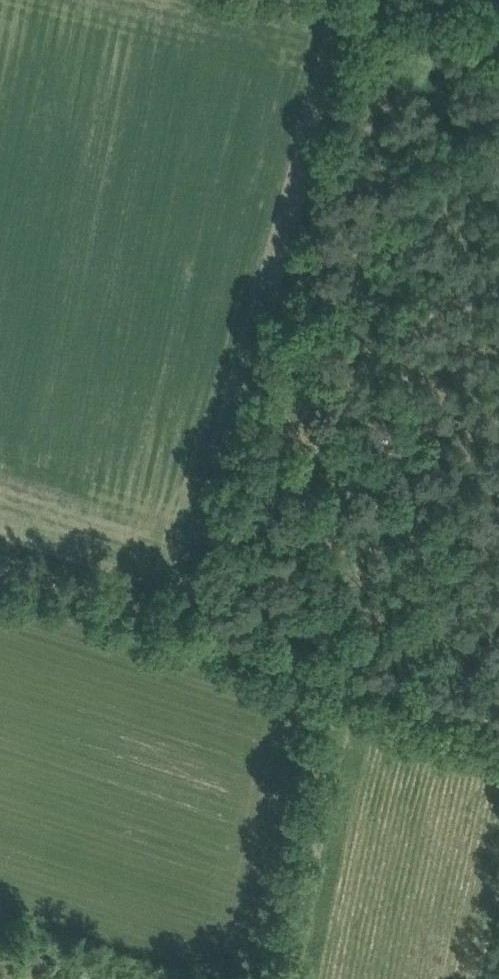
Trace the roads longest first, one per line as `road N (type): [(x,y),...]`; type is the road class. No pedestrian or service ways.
road 1 (track): [(498,726),(0,570)]

